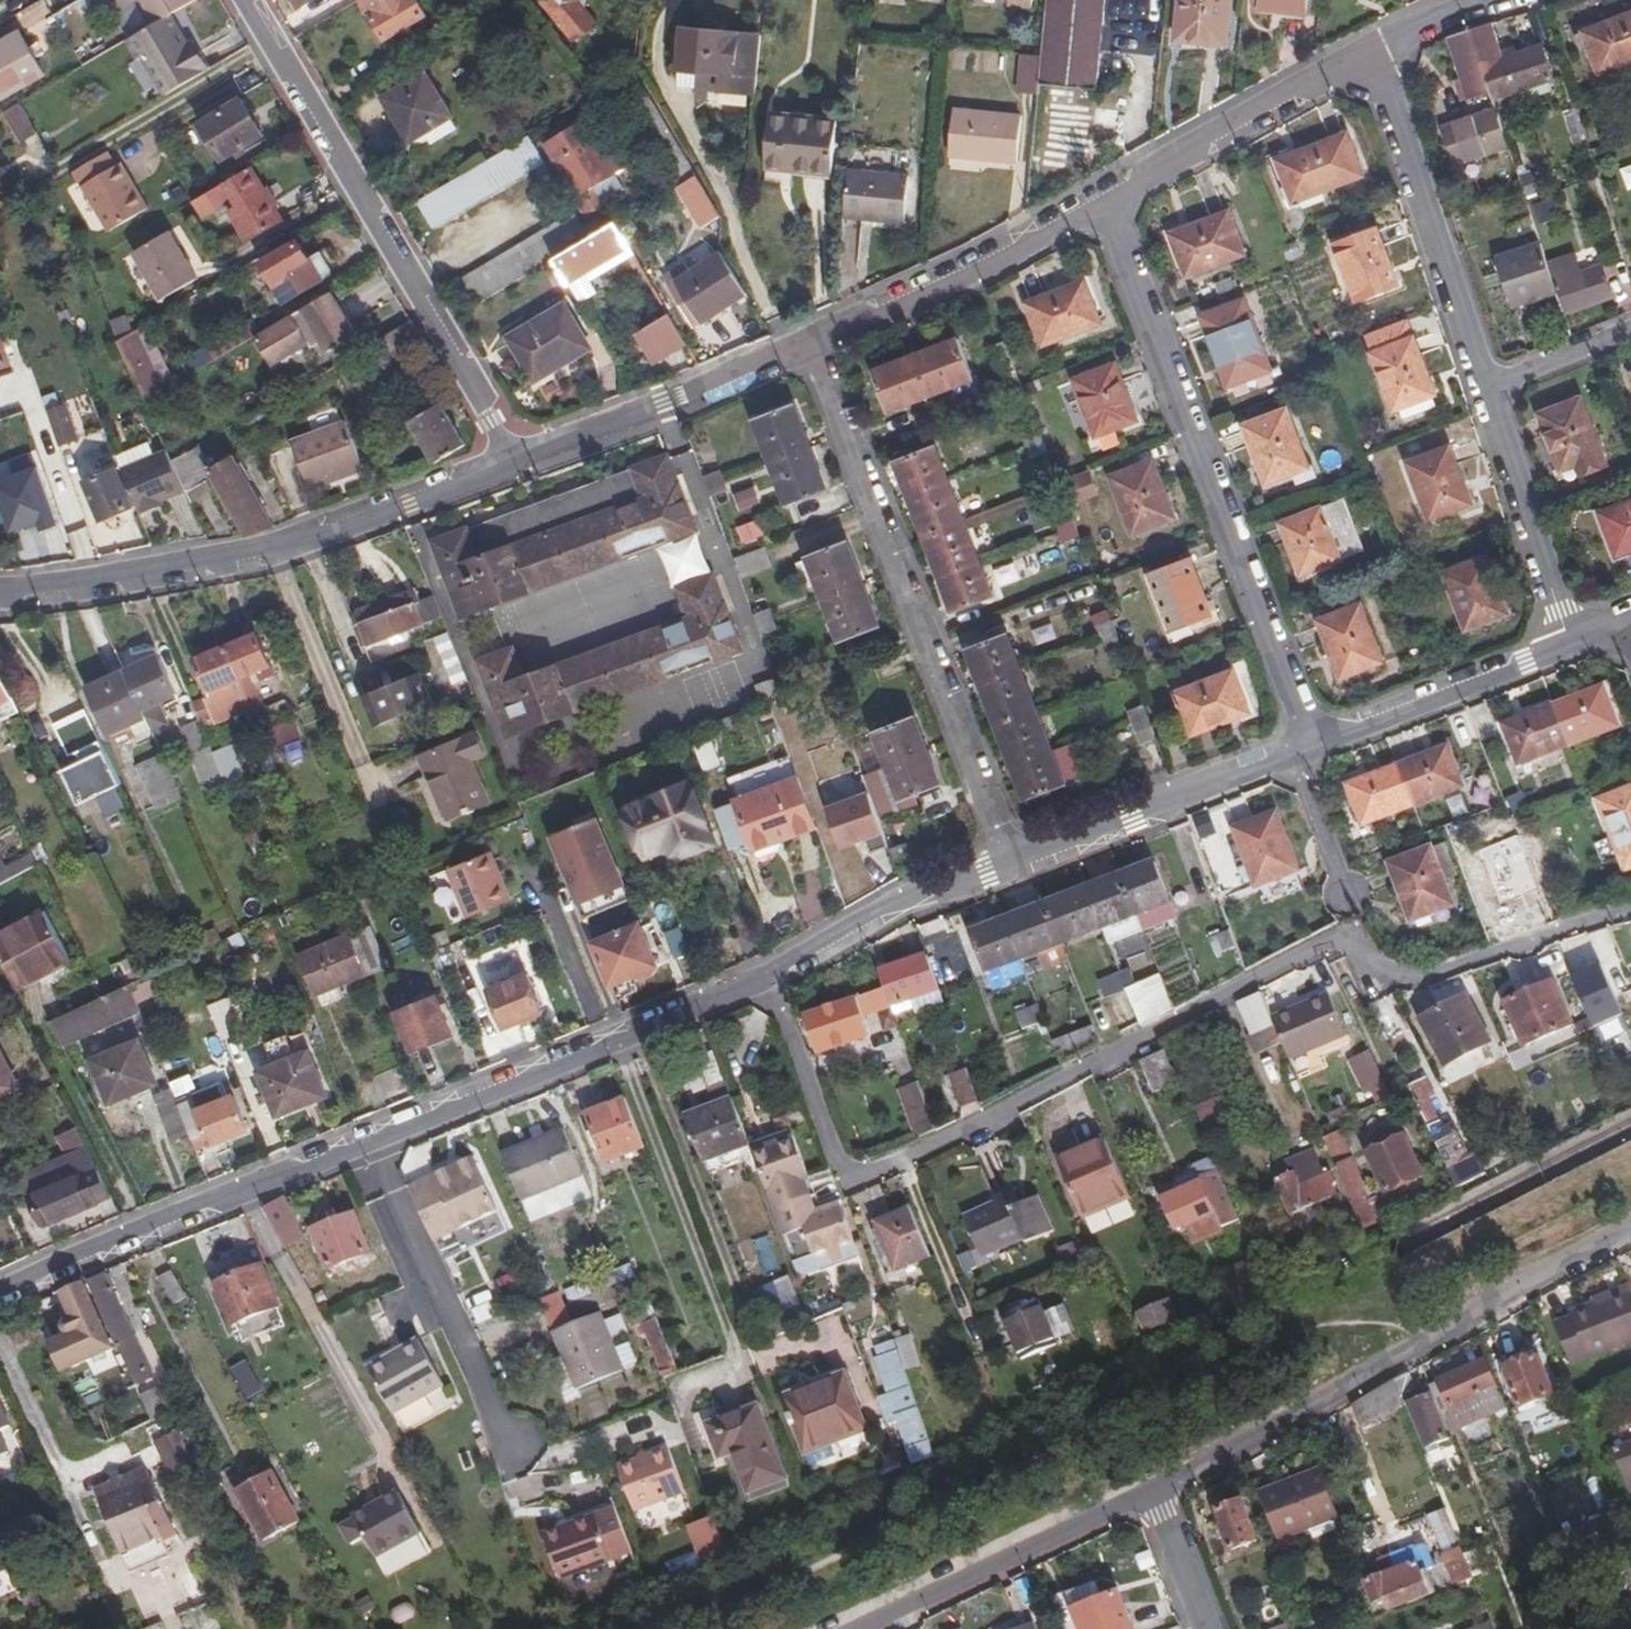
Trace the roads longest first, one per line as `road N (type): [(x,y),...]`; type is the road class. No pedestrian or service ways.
road 1 (residential): [(760,975),(843,1182),(1030,1098),(1331,939),(1354,947),(1385,978),(1422,978),(1630,914)]
road 2 (residential): [(0,1293),(760,975)]
road 3 (residential): [(1310,750),(1099,205)]
road 4 (residential): [(810,340),(1003,859)]
road 5 (residential): [(1630,1226),(1147,1492)]
road 6 (residential): [(514,467),(246,0)]
road 7 (residential): [(514,467),(276,552),(0,598)]
road 8 (residential): [(1481,393),(1365,57)]
road 9 (residential): [(1003,859),(1310,750)]
road 10 (residential): [(810,340),(514,467)]
road 11 (residential): [(1147,1492),(856,1628)]
road 12 (residential): [(1099,205),(995,263),(810,340)]
road 13 (residential): [(1365,57),(1099,205)]
road 14 (residential): [(1310,750),(1568,646)]
road 15 (residential): [(760,975),(1003,859)]
road 16 (residential): [(1568,646),(1481,393)]
road 17 (residential): [(1481,393),(1630,328)]
road 18 (residential): [(1199,1628),(1147,1492)]
road 19 (residential): [(1489,0),(1365,57)]

